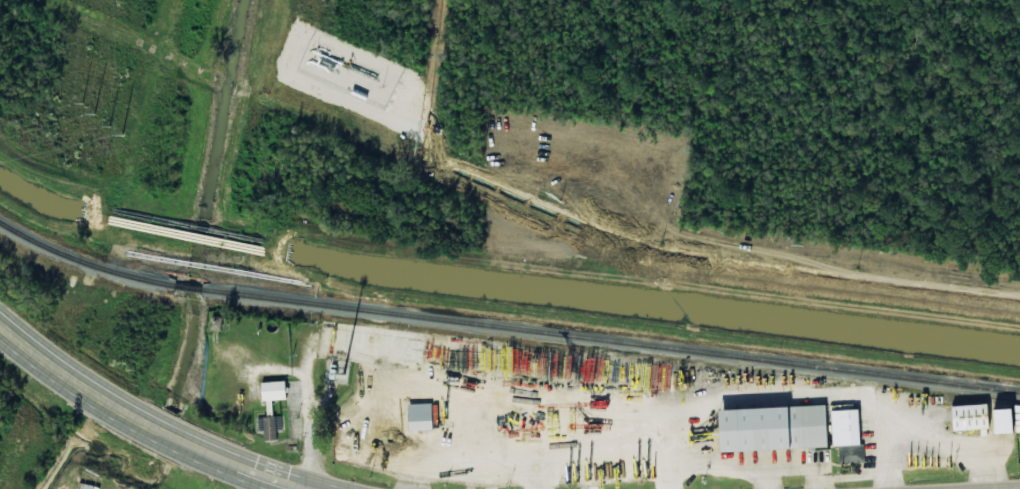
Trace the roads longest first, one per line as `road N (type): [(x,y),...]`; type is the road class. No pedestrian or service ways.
road 1 (primary): [(290,488),(156,433),(0,319)]
road 2 (residential): [(317,488),(296,345)]

